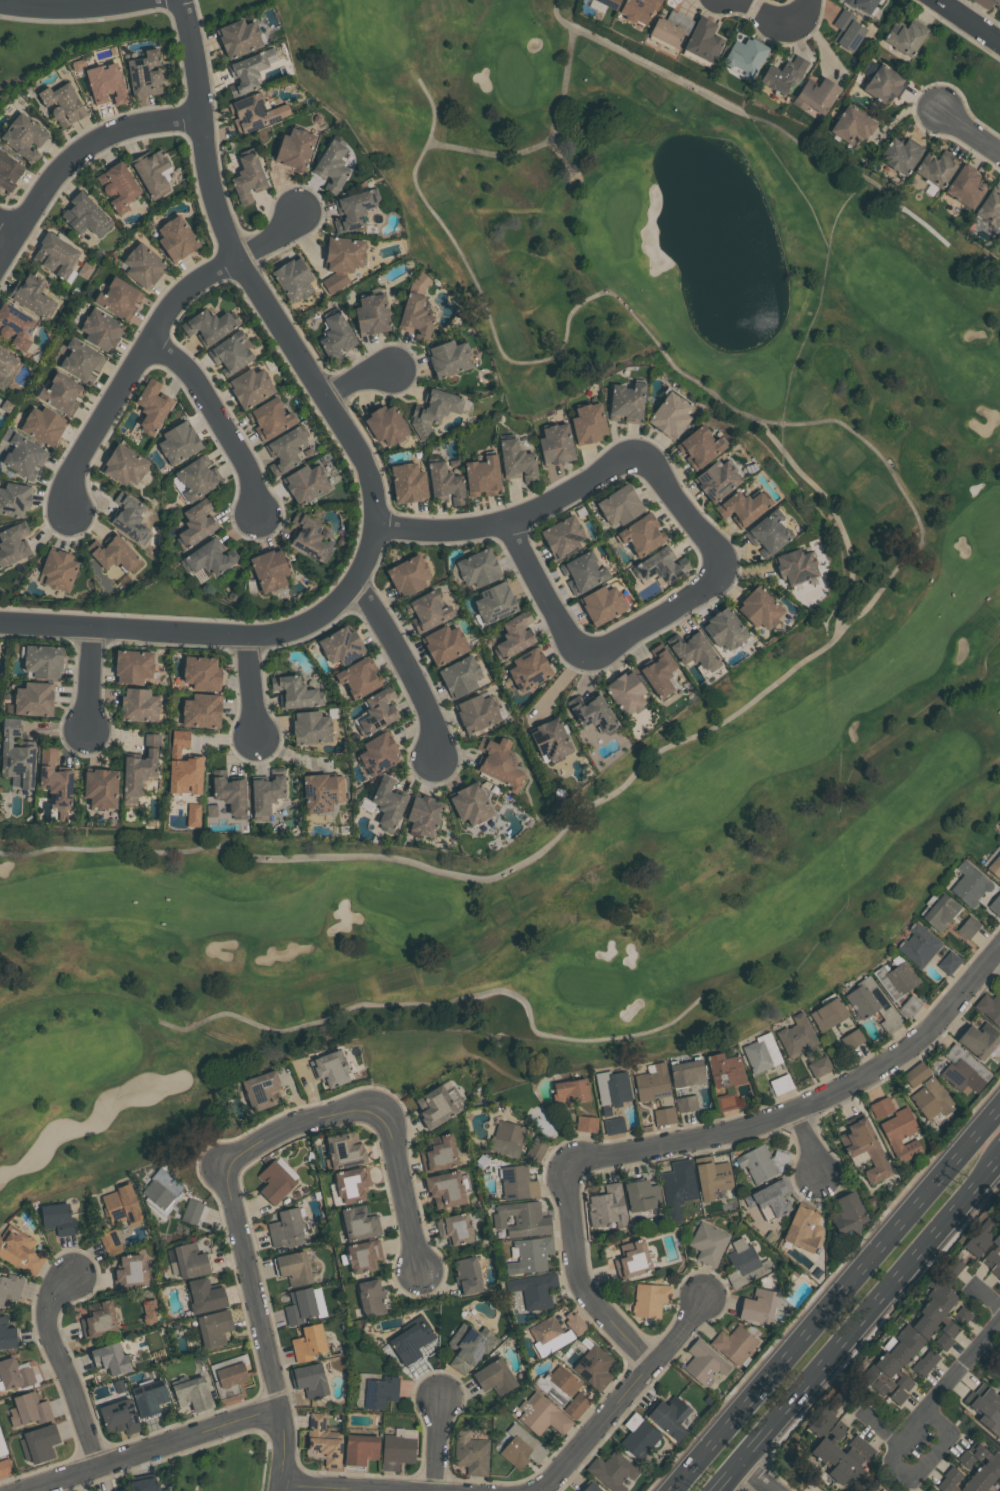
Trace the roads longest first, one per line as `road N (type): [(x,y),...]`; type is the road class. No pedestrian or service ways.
road 1 (residential): [(0,624),(286,631),(339,602),(370,558),(379,526),(370,465),(238,256),(214,183),(184,0)]
road 2 (residential): [(420,1278),(381,1118),(358,1110),(319,1118),(234,1160),(228,1187),(284,1438),(279,1490)]
road 3 (secondary): [(999,1106),(672,1490)]
road 4 (residential): [(999,946),(916,1043),(837,1092),(730,1133),(569,1165)]
road 5 (secondary): [(719,1490),(999,1162)]
road 6 (residential): [(72,510),(75,467),(192,282),(299,212)]
road 7 (residential): [(644,459),(713,544),(715,580),(616,642),(587,648)]
road 8 (residential): [(379,526),(510,521),(618,463),(644,459)]
road 9 (residential): [(26,1490),(280,1410)]
road 10 (residential): [(203,117),(127,128),(70,157),(0,259)]
road 11 (residential): [(703,1296),(534,1490)]
road 12 (residential): [(569,1165),(580,1283),(650,1362)]
road 13 (residential): [(80,1269),(46,1308),(48,1332),(97,1468)]
road 14 (residential): [(151,337),(187,365),(211,399),(245,456),(266,517)]
road 15 (residential): [(359,583),(429,704),(437,760)]
road 16 (residential): [(924,1411),(892,1456),(912,1483),(948,1440),(924,1411)]
road 17 (residential): [(510,521),(575,641),(587,648)]
road 18 (residential): [(0,0),(132,0)]
road 19 (residential): [(403,1490),(280,1483)]

